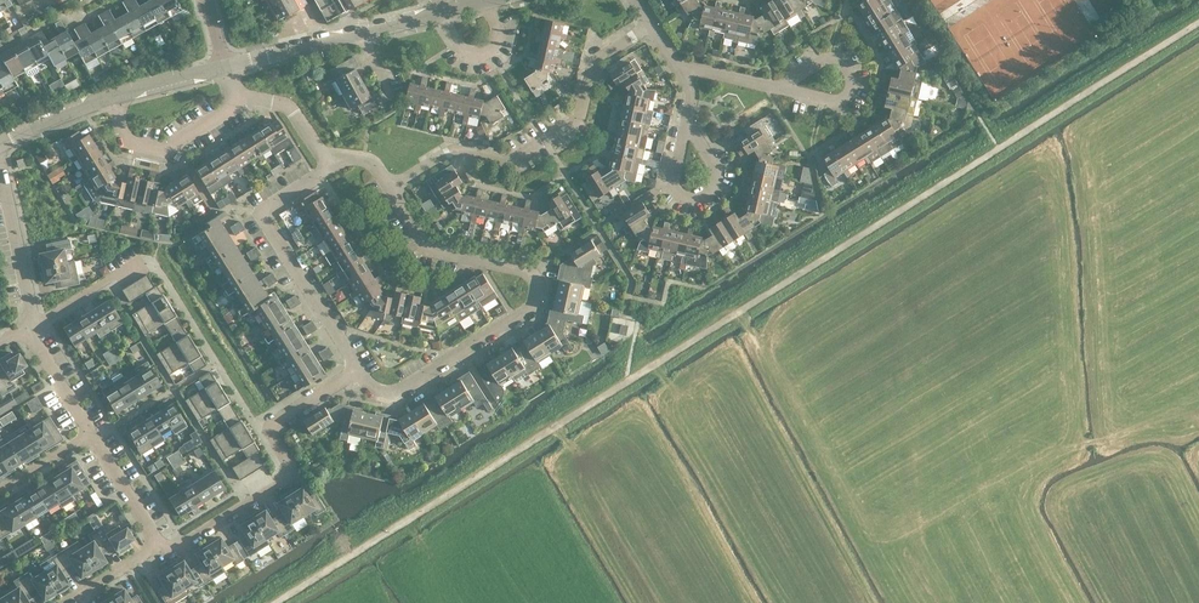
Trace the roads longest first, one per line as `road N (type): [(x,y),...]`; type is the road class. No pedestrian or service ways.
road 1 (track): [(276,602),(1198,23)]
road 2 (residential): [(359,372),(368,387),(403,391),(530,311),(537,294),(524,274),(431,251),(394,194)]
road 3 (residential): [(394,194),(449,155),(512,163),(581,121),(595,68),(653,29)]
road 4 (residential): [(163,546),(177,549),(284,484),(289,462),(268,428),(359,372)]
road 5 (residential): [(359,372),(266,219),(333,170)]
road 6 (tertiary): [(225,67),(444,14)]
road 7 (residential): [(234,91),(233,111),(168,151),(128,138),(114,99)]
road 8 (residential): [(35,327),(0,173)]
road 9 (residential): [(163,546),(91,435)]
road 10 (residential): [(333,170),(287,111),(234,91)]
road 11 (residential): [(444,14),(468,56),(481,56),(502,36),(485,4)]
road 12 (residential): [(688,125),(720,178),(687,201),(675,182)]
road 13 (tertiary): [(0,145),(114,99)]
road 14 (residential): [(91,435),(28,332)]
road 15 (residential): [(35,327),(139,266)]

